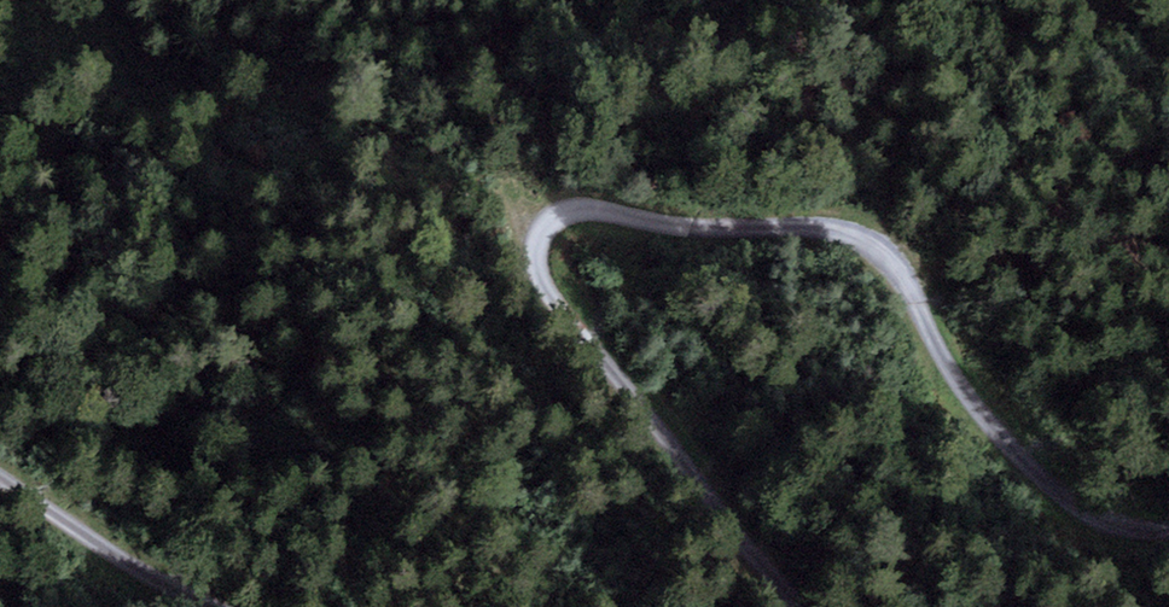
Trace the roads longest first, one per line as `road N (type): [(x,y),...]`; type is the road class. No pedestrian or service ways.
road 1 (track): [(1168,525),(1118,515),(1041,473),(965,390),(901,274),(862,235),(814,224),(667,226),(590,204),(560,213),(542,234),(541,278),(802,606)]
road 2 (track): [(215,606),(0,475)]

